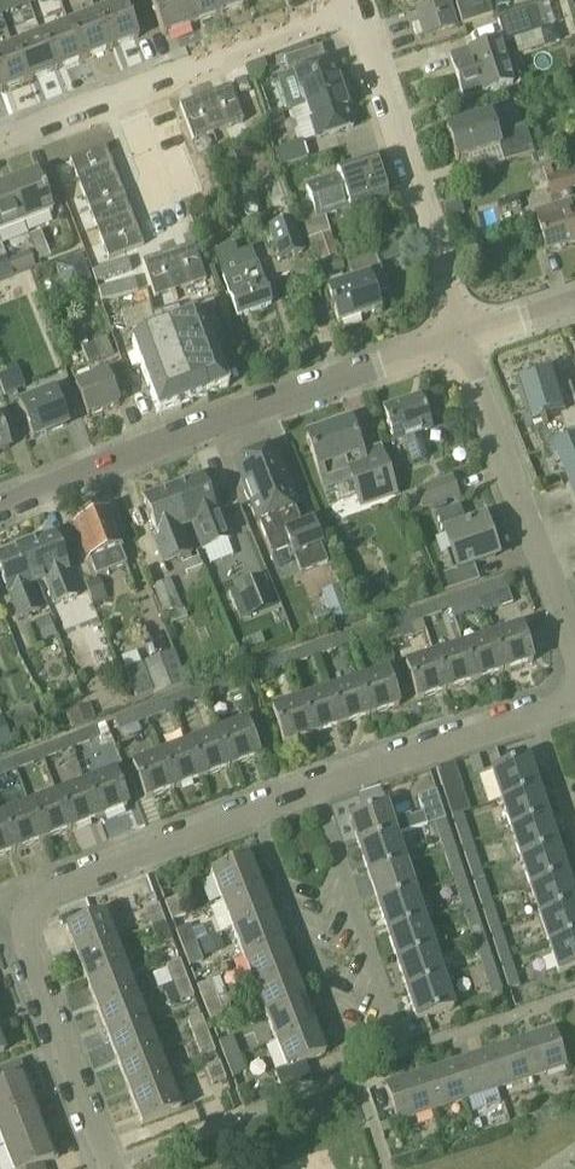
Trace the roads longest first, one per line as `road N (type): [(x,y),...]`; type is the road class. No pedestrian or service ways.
road 1 (residential): [(312,792),(394,1023),(392,1039),(375,1047),(359,1050),(342,1035),(259,812)]
road 2 (residential): [(113,1168),(22,941),(26,904),(259,812)]
road 3 (residential): [(0,510),(458,338)]
road 4 (residential): [(0,139),(352,2)]
road 5 (residential): [(458,338),(352,2)]
road 6 (residential): [(574,622),(458,338)]
road 7 (residential): [(312,792),(534,714)]
road 8 (residential): [(458,338),(574,302)]

